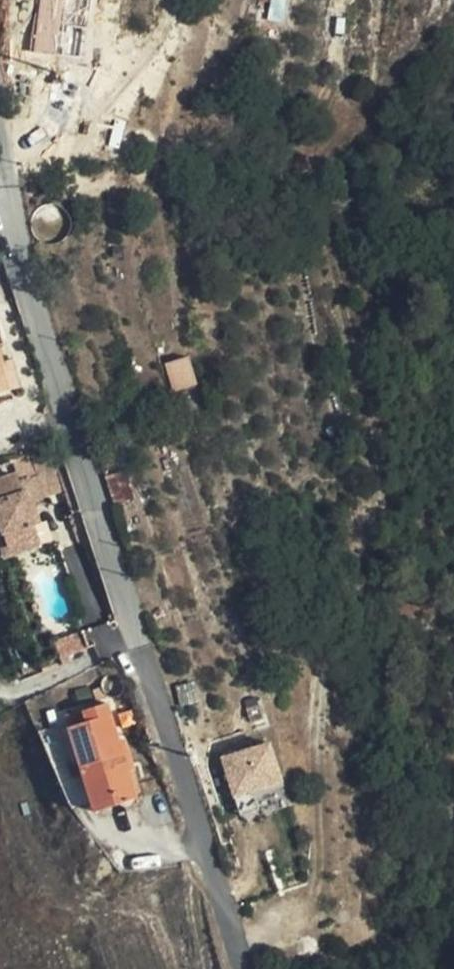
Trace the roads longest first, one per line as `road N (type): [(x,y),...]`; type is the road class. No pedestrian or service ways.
road 1 (residential): [(0,111),(22,258),(243,968)]

